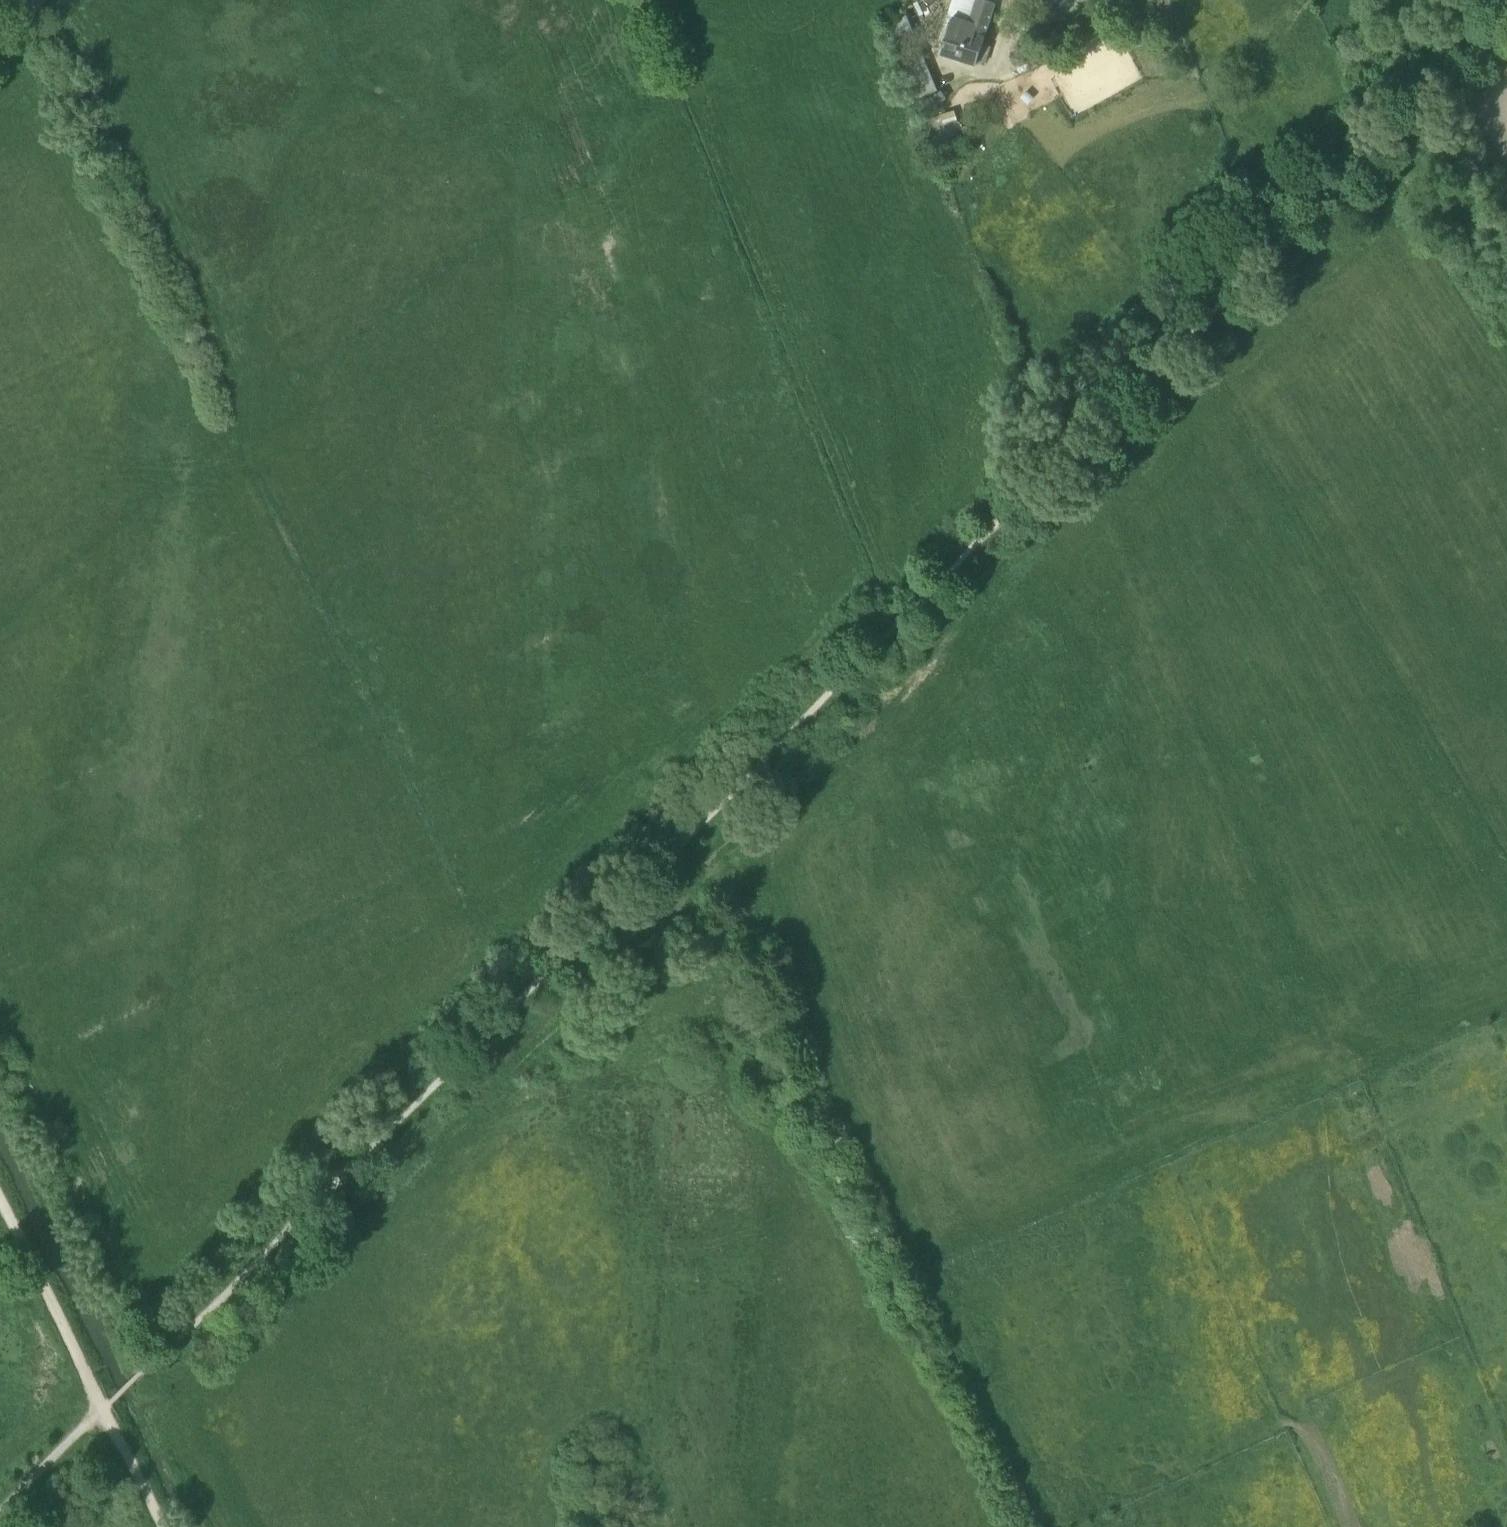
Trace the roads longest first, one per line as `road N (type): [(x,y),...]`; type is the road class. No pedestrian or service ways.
road 1 (track): [(104,1409),(0,1198)]
road 2 (track): [(163,1526),(104,1409)]

